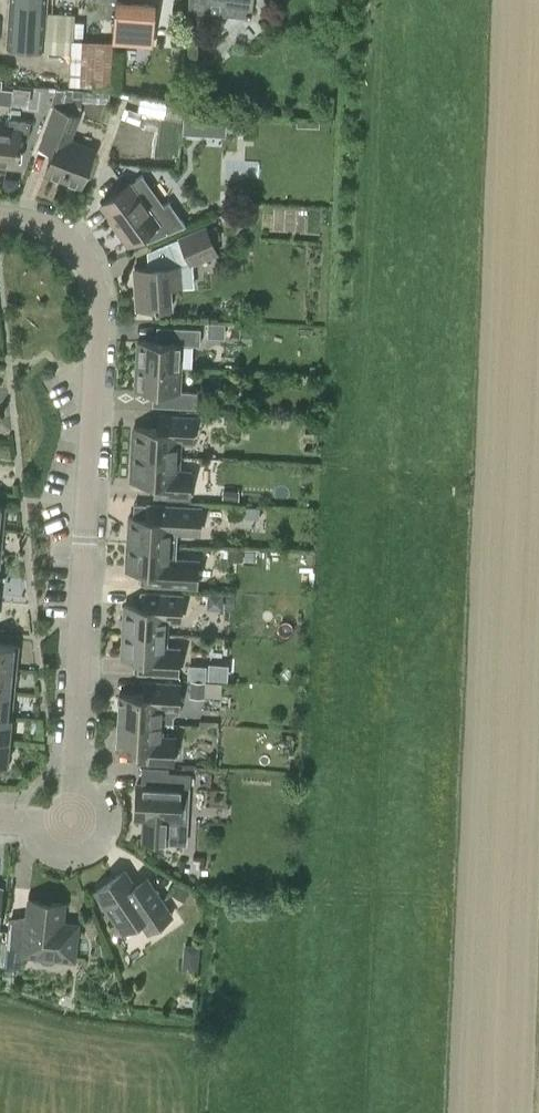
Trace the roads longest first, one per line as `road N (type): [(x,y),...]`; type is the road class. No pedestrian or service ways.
road 1 (residential): [(70,819),(97,301),(66,243),(37,225),(0,219)]

